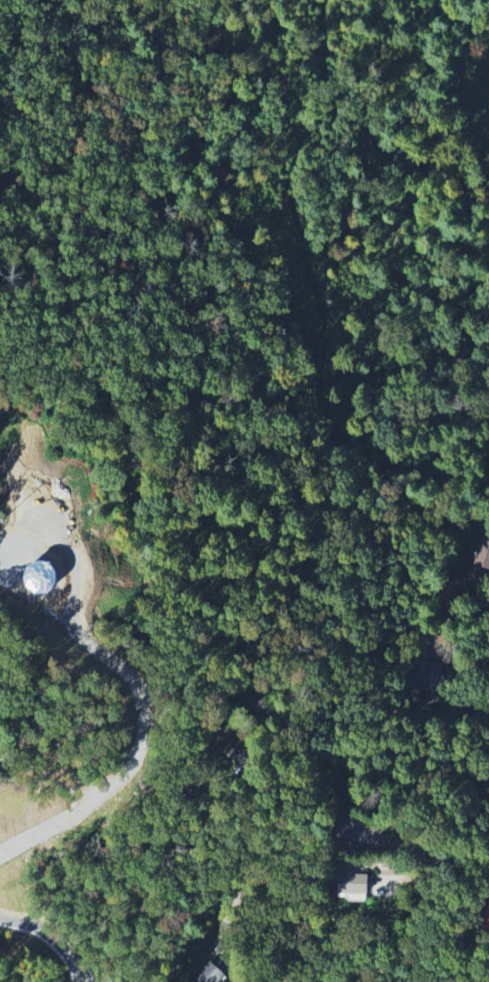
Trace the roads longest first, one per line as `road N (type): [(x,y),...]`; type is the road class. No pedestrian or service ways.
road 1 (residential): [(488,230),(449,197),(431,151),(438,117),(488,30)]
road 2 (residential): [(488,866),(347,827)]

